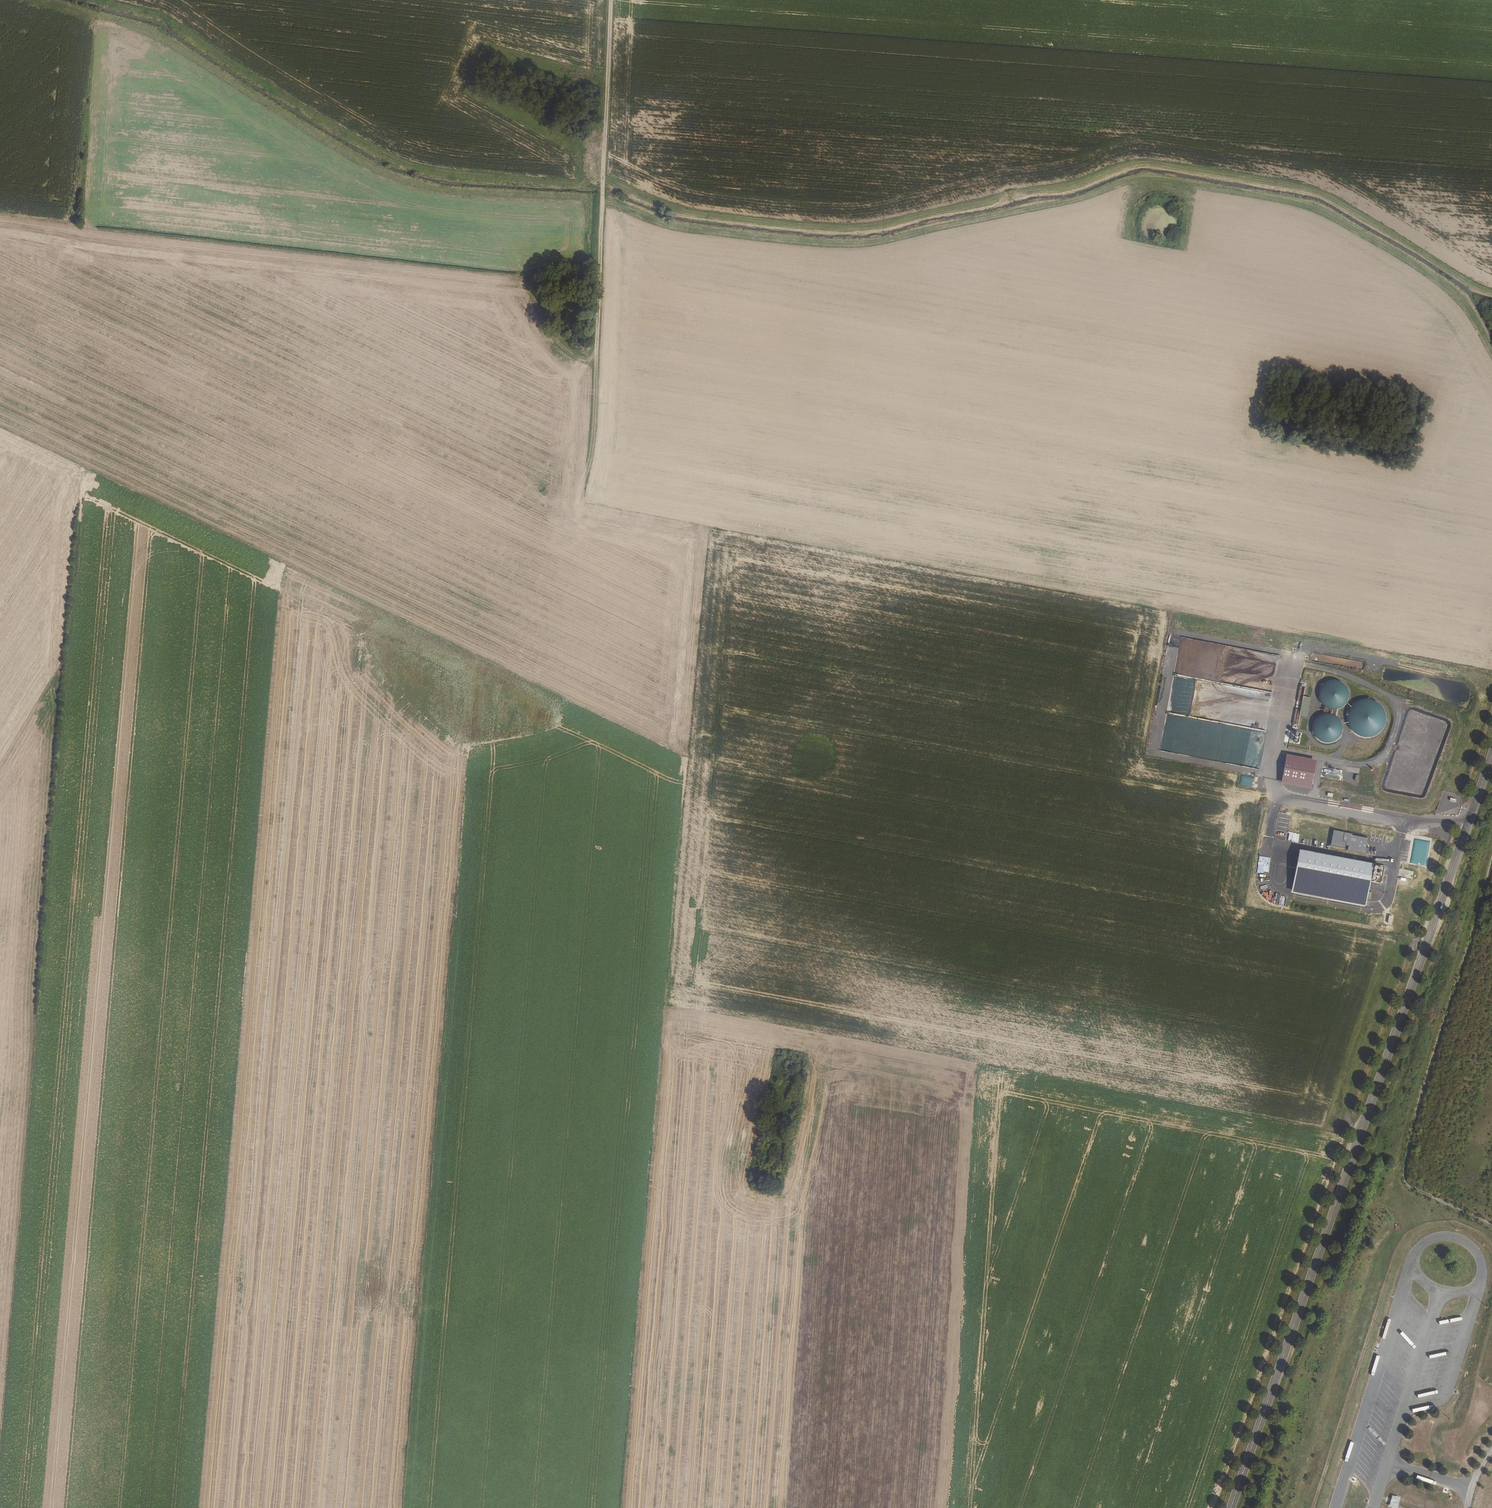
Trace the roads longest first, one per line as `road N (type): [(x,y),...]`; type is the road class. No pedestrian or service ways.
road 1 (track): [(50,0),(154,35),(382,172),(455,192),(602,199),(679,226),(826,246),(879,243),(1145,179),(1312,205),(1450,288),(1491,353)]
road 2 (tertiary): [(1491,764),(1231,1507)]
road 3 (track): [(595,418),(611,0)]
road 4 (track): [(754,1131),(753,1184),(642,1507)]
road 5 (track): [(1296,666),(1285,651),(1174,633),(1152,748),(1157,756),(1275,779)]
road 6 (track): [(1296,666),(1368,685),(1396,705),(1396,723),(1387,752),(1374,763),(1279,751)]
road 7 (track): [(1396,705),(1451,717),(1454,730),(1424,802),(1378,792),(1379,760)]

